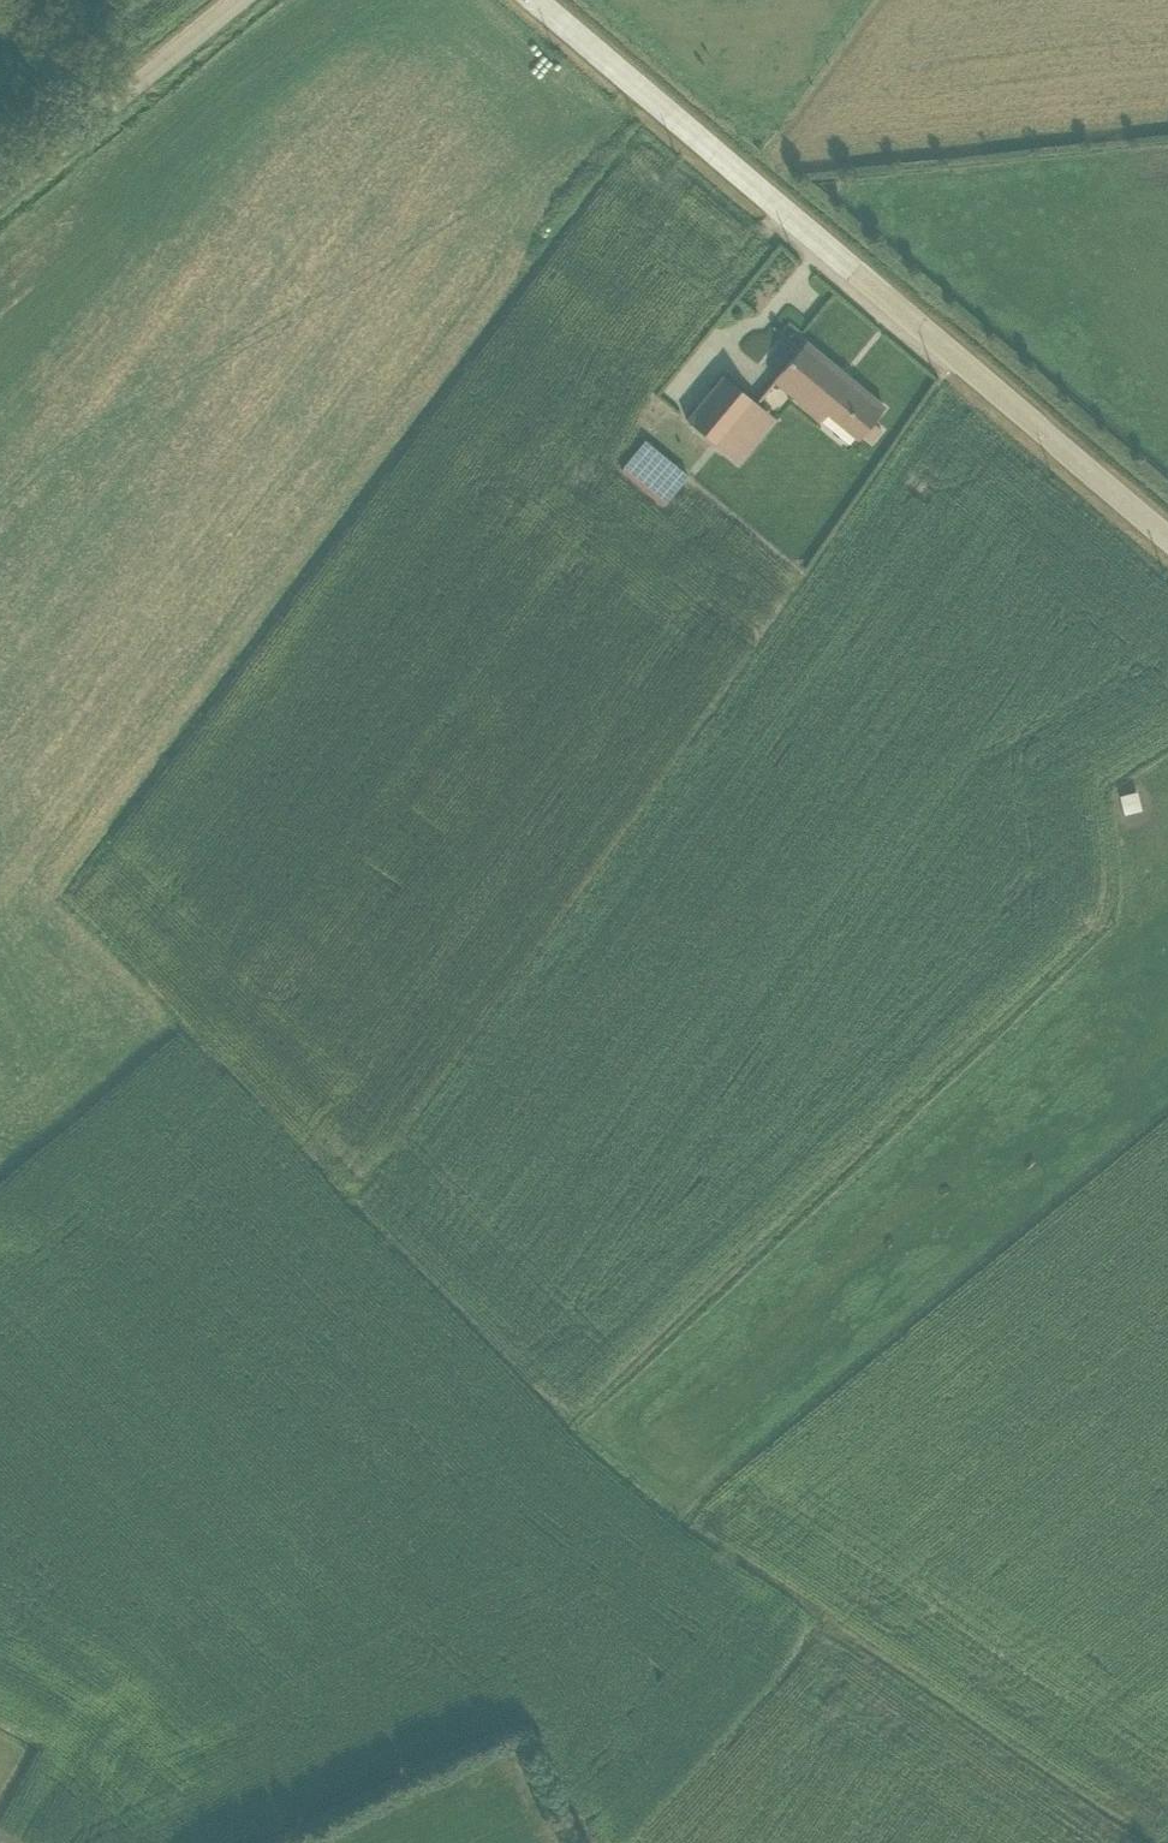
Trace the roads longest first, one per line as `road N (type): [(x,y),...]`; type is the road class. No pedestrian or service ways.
road 1 (residential): [(533,0),(1167,541)]
road 2 (residential): [(0,190),(235,0)]
road 3 (track): [(113,96),(11,0)]

